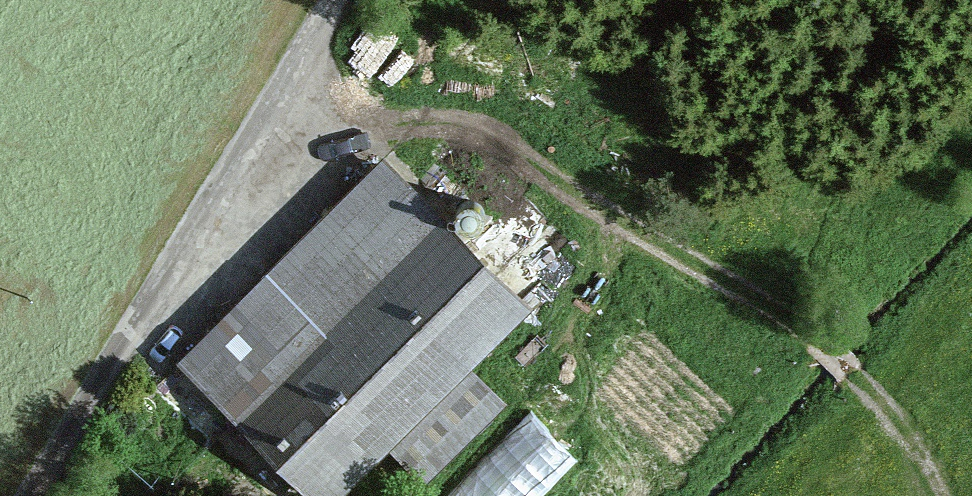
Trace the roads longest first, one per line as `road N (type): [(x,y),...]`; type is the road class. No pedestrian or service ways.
road 1 (track): [(279,86),(367,118),(480,134),(792,317),(852,375)]
road 2 (track): [(31,495),(333,0)]
road 3 (track): [(944,495),(917,444),(852,375)]

